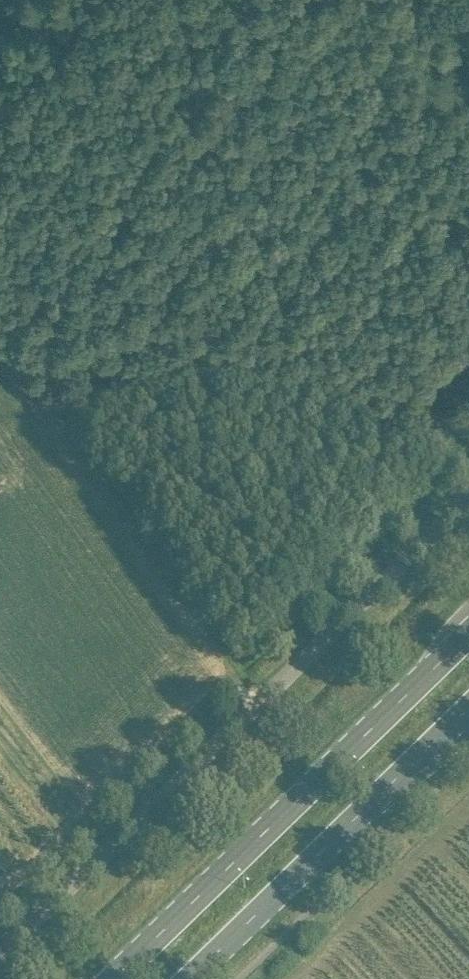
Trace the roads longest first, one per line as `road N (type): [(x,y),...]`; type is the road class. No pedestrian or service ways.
road 1 (unclassified): [(0,955),(468,498)]
road 2 (primary): [(468,630),(111,978)]
road 3 (primary): [(193,978),(468,712)]

